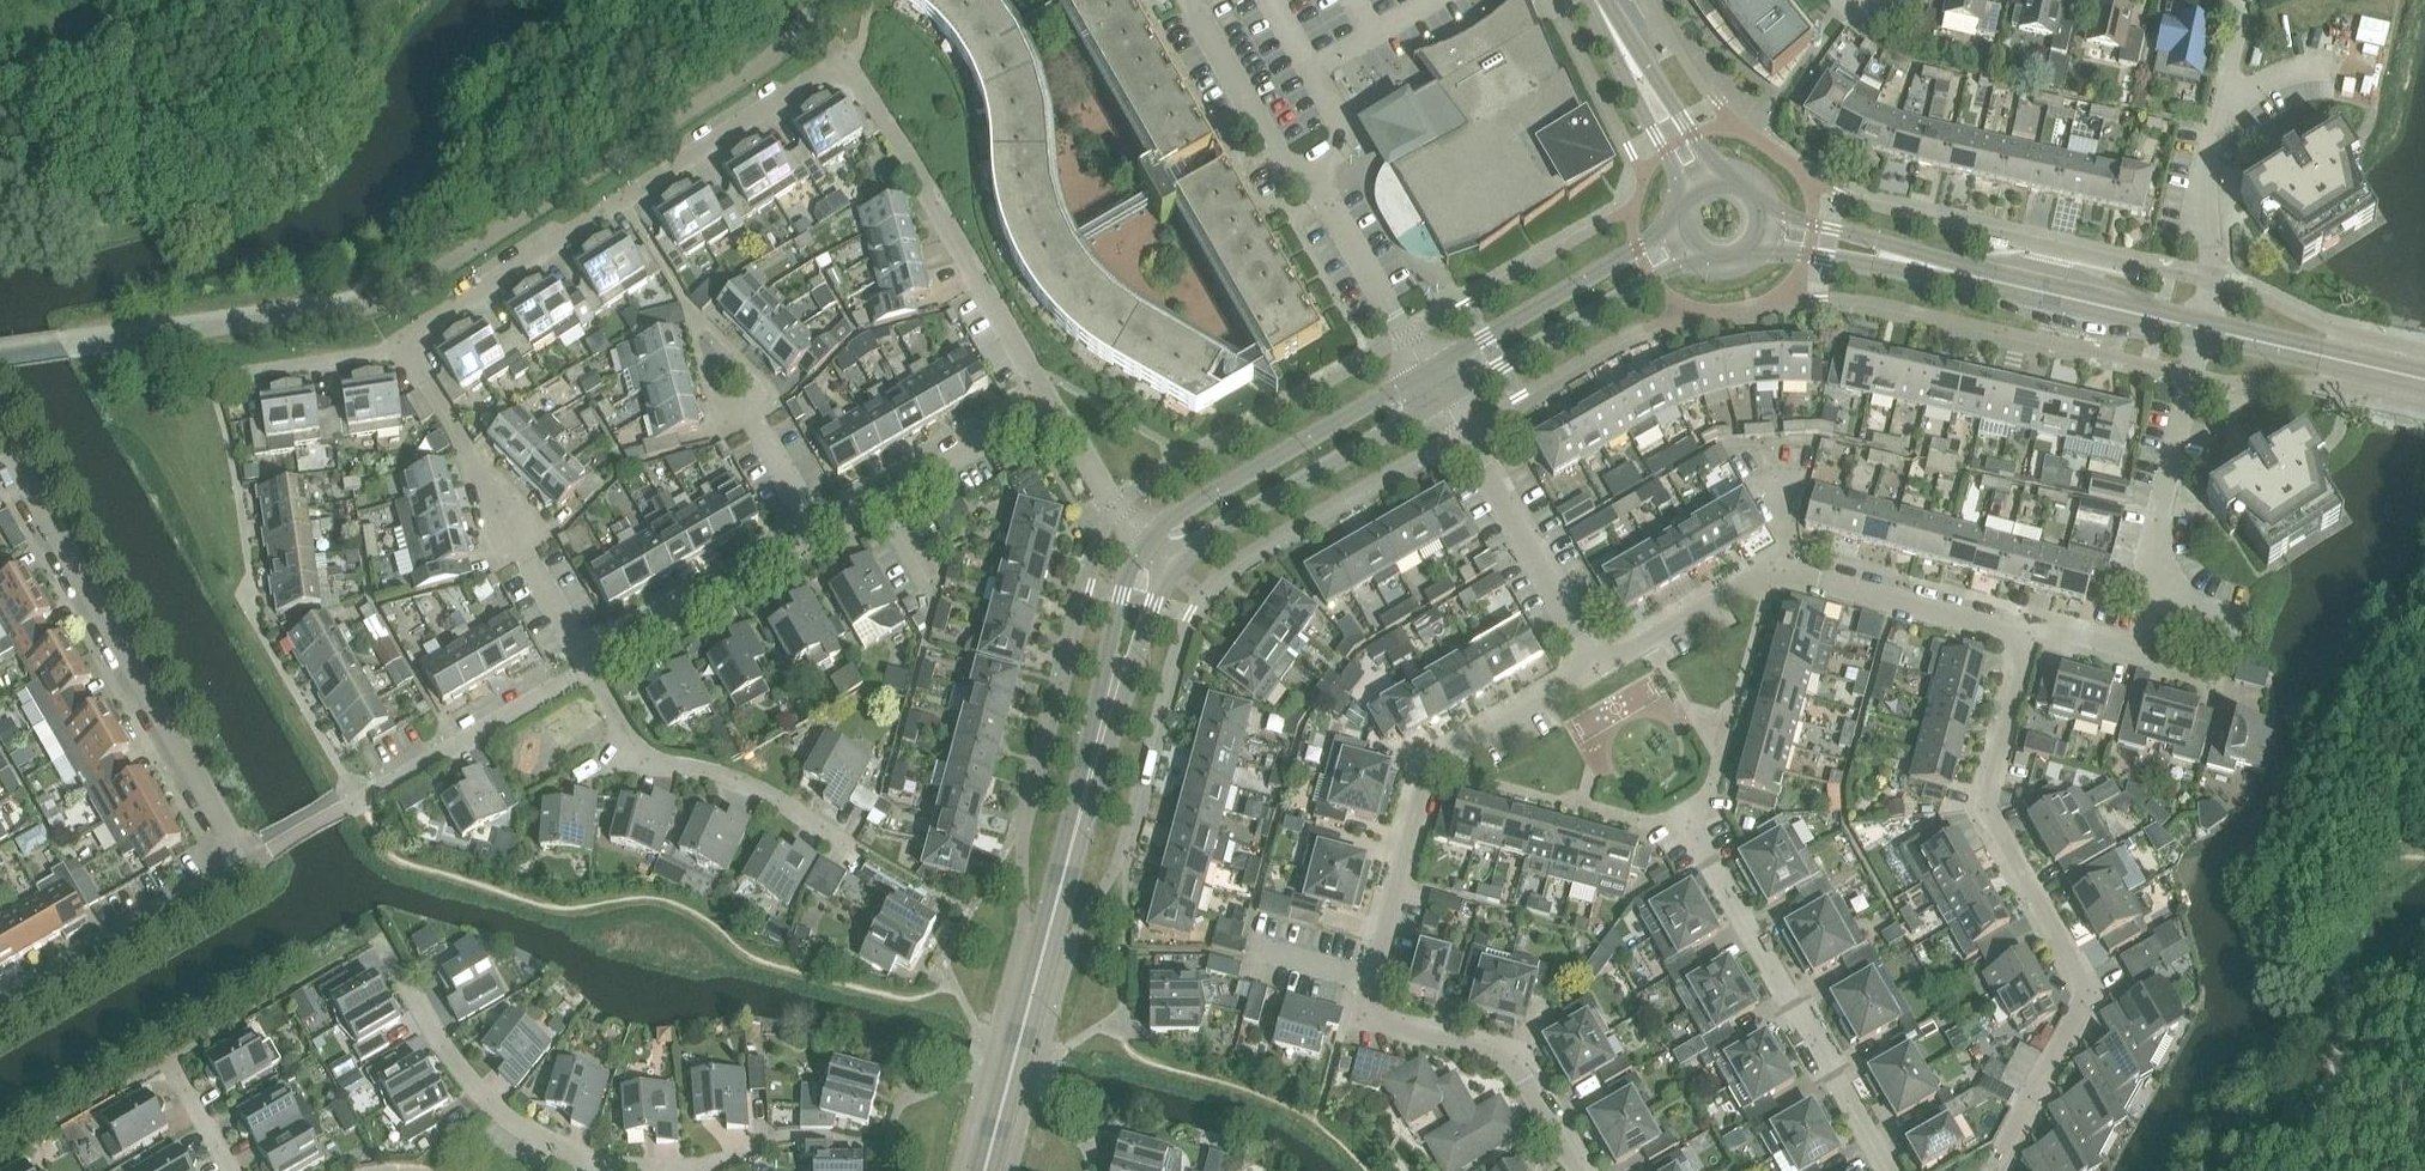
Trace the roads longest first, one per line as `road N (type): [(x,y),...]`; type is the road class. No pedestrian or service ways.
road 1 (residential): [(1052,403),(846,57),(399,341)]
road 2 (residential): [(1990,1170),(2087,985),(1987,807),(2027,646),(2023,637)]
road 3 (residential): [(248,864),(0,435)]
road 4 (tertiary): [(985,1170),(1110,712)]
road 5 (residential): [(2023,637),(1773,565),(1596,666)]
road 6 (residential): [(1890,1170),(1681,808)]
road 7 (residential): [(1371,978),(1430,763),(1596,666)]
road 8 (residential): [(593,667),(399,341)]
road 9 (residential): [(2203,327),(2153,568),(2157,584),(2174,599),(2237,617)]
road 10 (tertiary): [(1425,371),(1144,531)]
road 11 (tertiary): [(1172,569),(1209,531),(1441,399)]
road 12 (residential): [(1578,1170),(1511,1057),(1376,1019),(1366,1005),(1371,978)]
road 13 (residential): [(1596,666),(1441,399)]
road 14 (tertiary): [(1678,220),(1425,371)]
road 15 (tertiary): [(1441,399),(1697,254)]
road 16 (tertiary): [(2203,327),(1919,263)]
road 17 (residential): [(600,1161),(535,1131),(480,1088),(398,963)]
road 18 (residential): [(341,807),(593,667)]
road 19 (residential): [(0,1007),(248,864)]
road 20 (residential): [(593,667),(823,533)]
road 21 (residential): [(823,533),(1052,403)]
road 22 (tertiary): [(2424,377),(2203,327)]
road 23 (residential): [(831,832),(774,796),(643,759),(634,749)]
road 24 (unclassified): [(2203,327),(2213,281),(2199,217),(2218,115)]
road 25 (residential): [(2023,637),(2044,633),(2217,679)]
road 26 (residential): [(600,1161),(700,1164),(788,1136)]
road 27 (tertiary): [(1144,531),(1107,662),(1110,712)]
road 28 (unclassified): [(2218,115),(2260,80),(2299,68),(2370,70)]
road 29 (tertiary): [(1919,263),(1879,240),(1766,212)]
road 30 (tertiary): [(1759,243),(1873,265),(1919,263)]
road 31 (residential): [(245,370),(399,341)]
road 32 (tertiary): [(1110,712),(1172,569)]
road 33 (tertiary): [(1717,174),(1624,50)]
road 34 (tertiary): [(1624,50),(1663,151),(1689,188)]
road 35 (residential): [(823,533),(751,414)]

